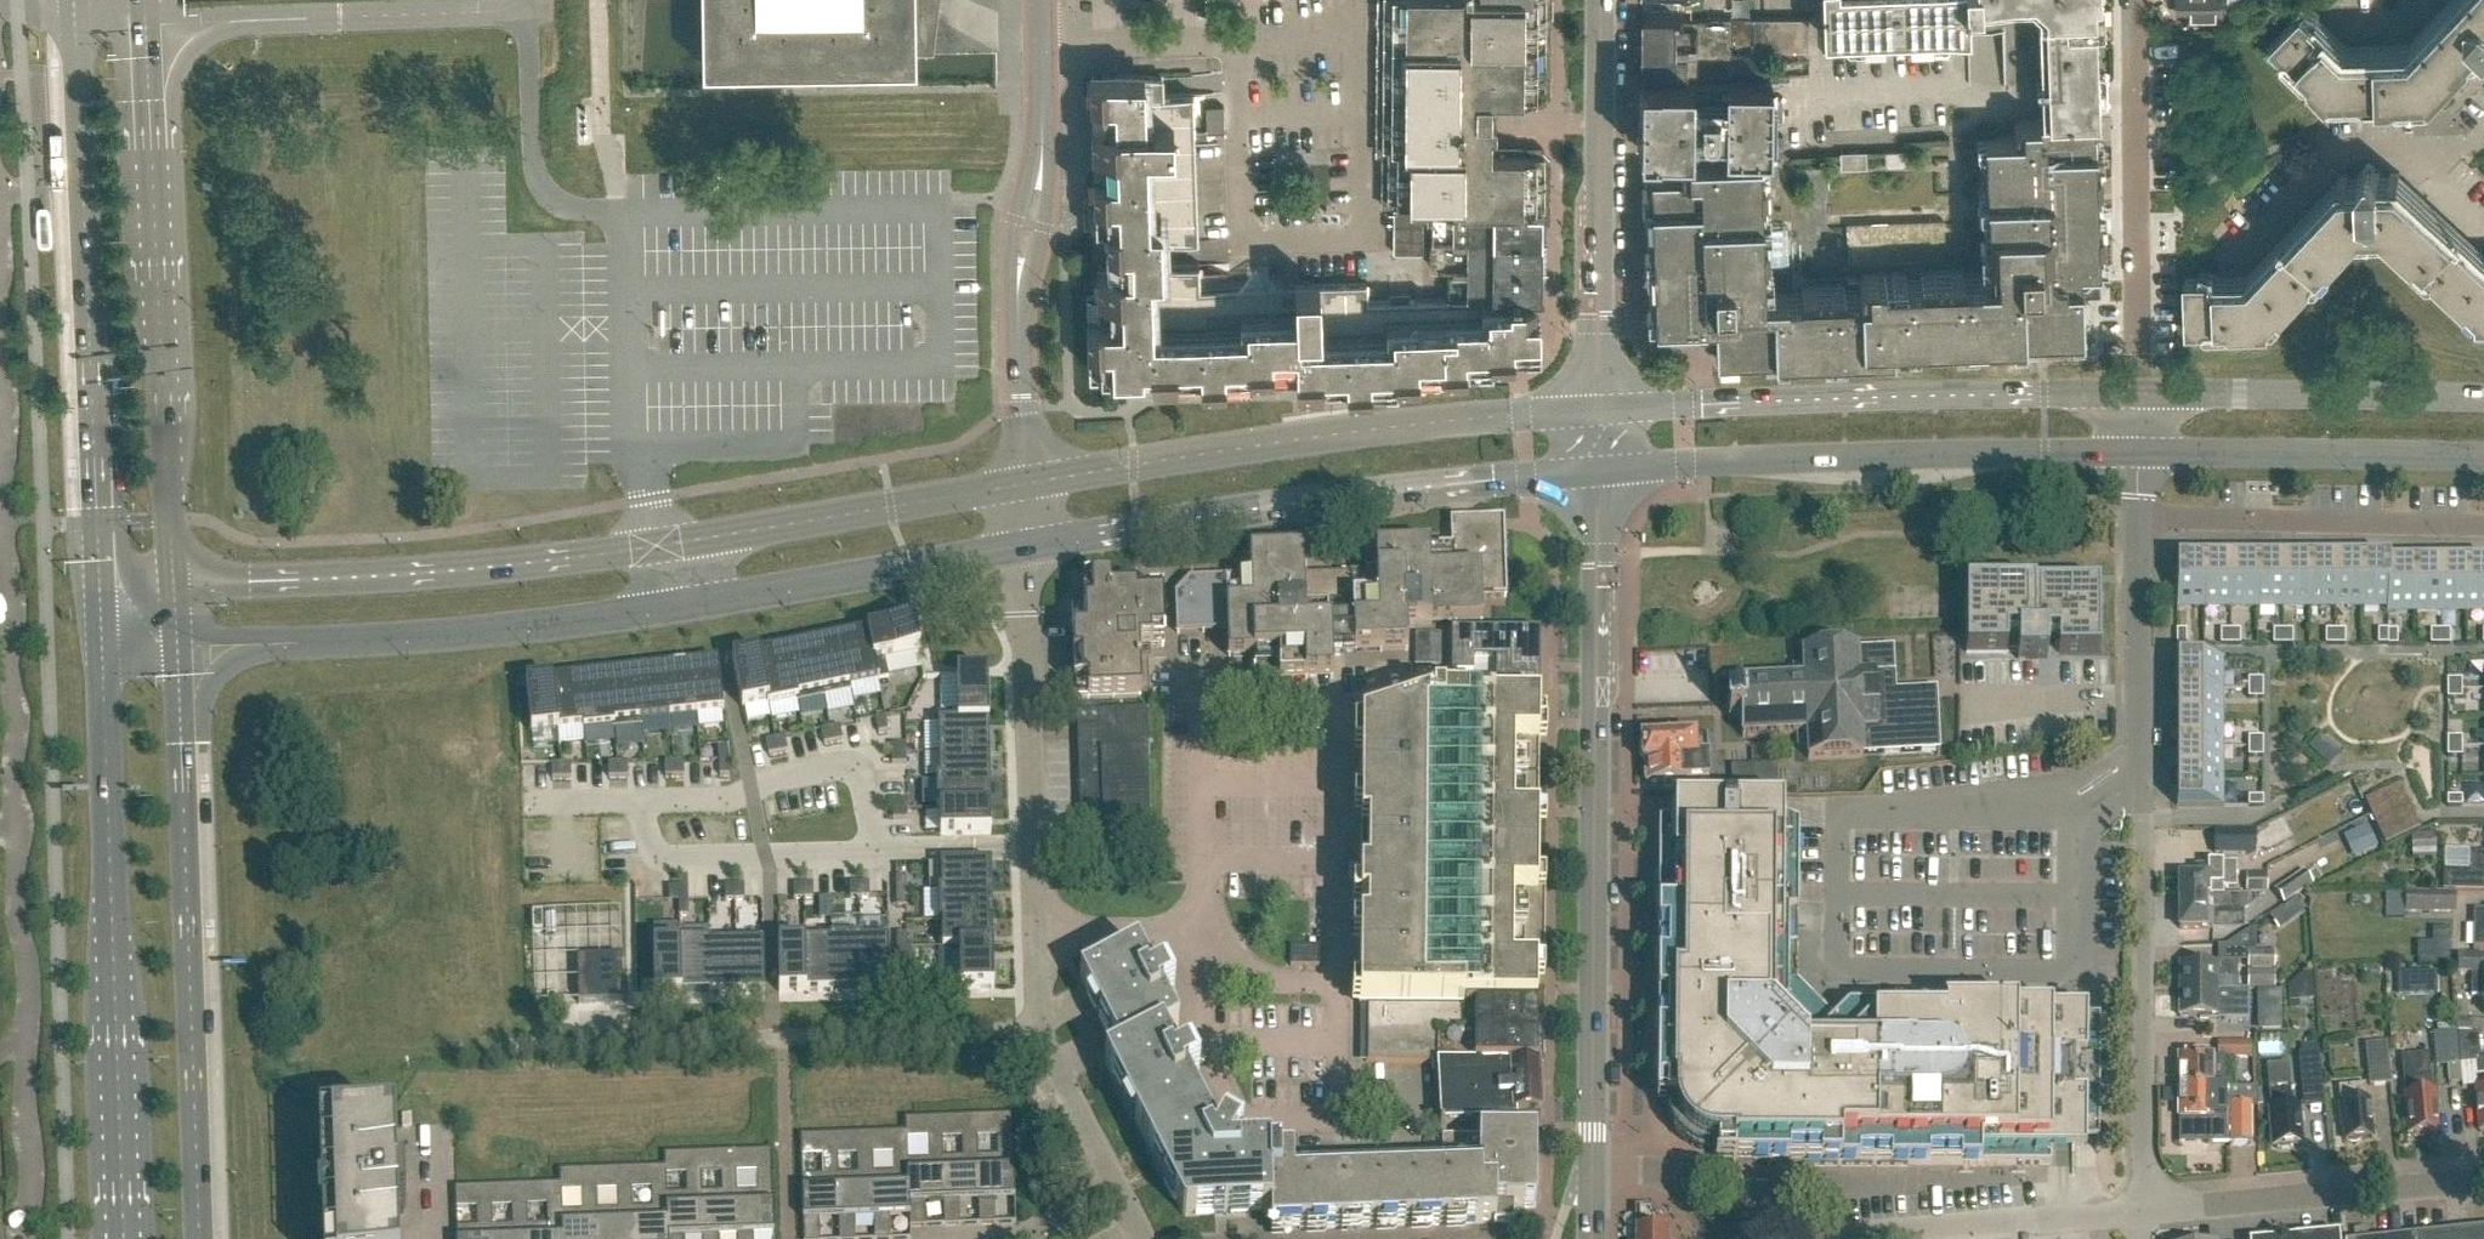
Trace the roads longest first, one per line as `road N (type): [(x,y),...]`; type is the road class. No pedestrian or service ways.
road 1 (tertiary): [(1027,483),(576,557),(174,584)]
road 2 (tertiary): [(178,651),(436,639),(1028,546)]
road 3 (residential): [(2138,513),(2144,1212)]
road 4 (unclassified): [(1592,1163),(1597,470)]
road 5 (secondary): [(73,0),(100,589)]
road 6 (secondary): [(199,1238),(178,651)]
road 7 (secondary): [(174,584),(144,0)]
road 8 (secondary): [(103,655),(124,1238)]
road 9 (tertiary): [(1598,411),(1354,434),(1027,483)]
road 10 (tertiary): [(1028,546),(1270,506),(1597,470)]
road 11 (residential): [(491,1048),(1035,1030)]
road 12 (tertiary): [(1597,470),(2138,452)]
road 13 (tertiary): [(2137,393),(1598,411)]
road 14 (unclassified): [(1027,483),(1020,284),(1042,174),(1042,0)]
road 15 (unclassified): [(1598,411),(1600,0)]
road 16 (residential): [(2138,352),(2136,0)]
road 17 (tertiary): [(2483,398),(2137,393)]
road 18 (residential): [(2483,526),(2138,513)]
road 19 (tertiary): [(2138,452),(2483,457)]
road 20 (residential): [(2144,1212),(2483,1181)]
road 21 (residential): [(1824,1238),(2144,1212)]
road 22 (residential): [(639,801),(727,799),(776,776),(850,762),(862,777),(877,853)]
road 23 (unclassified): [(1033,847),(1028,546)]
road 24 (residential): [(2242,260),(2343,150),(2477,146),(2483,139)]
road 25 (residential): [(877,853),(667,859),(651,846),(639,801)]
road 26 (unclassified): [(1035,1030),(1033,847)]
road 27 (unclassified): [(1117,1188),(1035,1030)]
road 28 (residential): [(1033,847),(877,853)]
road 29 (residential): [(1715,1238),(1685,1192),(1659,1176),(1592,1163)]
road 30 (residential): [(1117,1188),(1003,1238)]

